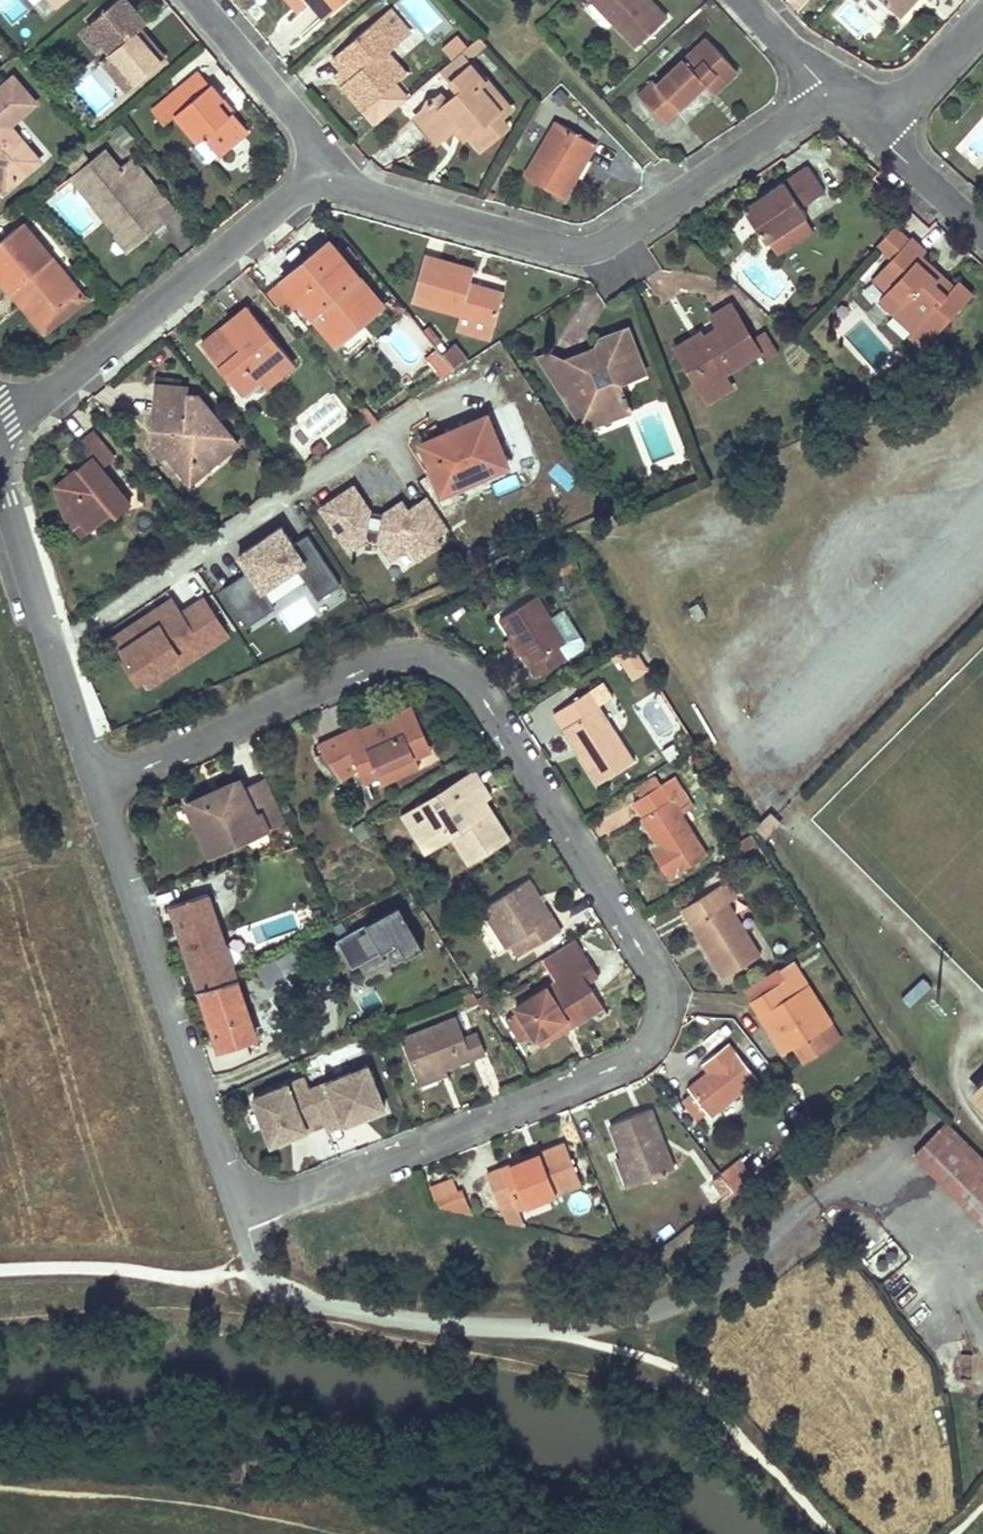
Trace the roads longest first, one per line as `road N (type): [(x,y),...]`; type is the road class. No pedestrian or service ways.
road 1 (residential): [(254,1195),(305,1192),(635,1059),(655,1040),(665,983),(488,709),(459,674),(424,658),(383,662),(99,788)]
road 2 (residential): [(331,169),(366,196),(583,253),(602,249),(840,92)]
road 3 (residential): [(254,1195),(222,1163),(99,788)]
road 4 (residential): [(331,169),(0,433)]
road 5 (residential): [(99,788),(0,479)]
road 6 (residential): [(193,0),(331,169)]
road 7 (residential): [(882,127),(982,20)]
road 8 (residential): [(882,127),(888,145),(982,231)]
road 9 (residential): [(743,0),(840,92)]

